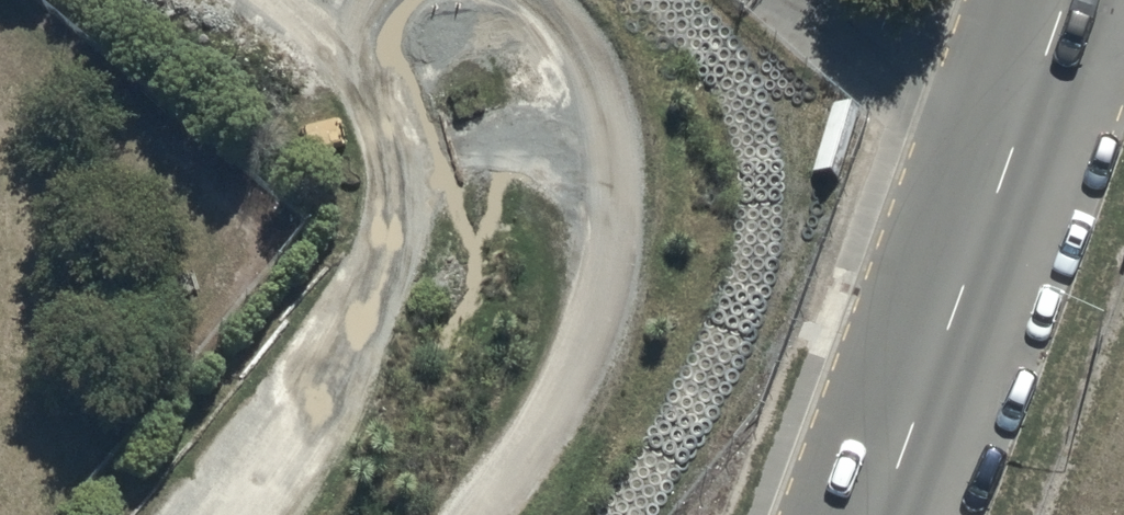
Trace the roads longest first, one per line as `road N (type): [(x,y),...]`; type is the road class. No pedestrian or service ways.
road 1 (track): [(190,514),(435,196),(481,189),(524,200),(562,226),(576,283),(574,332),(546,393),(442,514)]
road 2 (track): [(627,514),(672,450),(708,364),(748,199),(731,96),(685,22),(659,0)]
road 3 (unclassified): [(1060,0),(878,514)]

